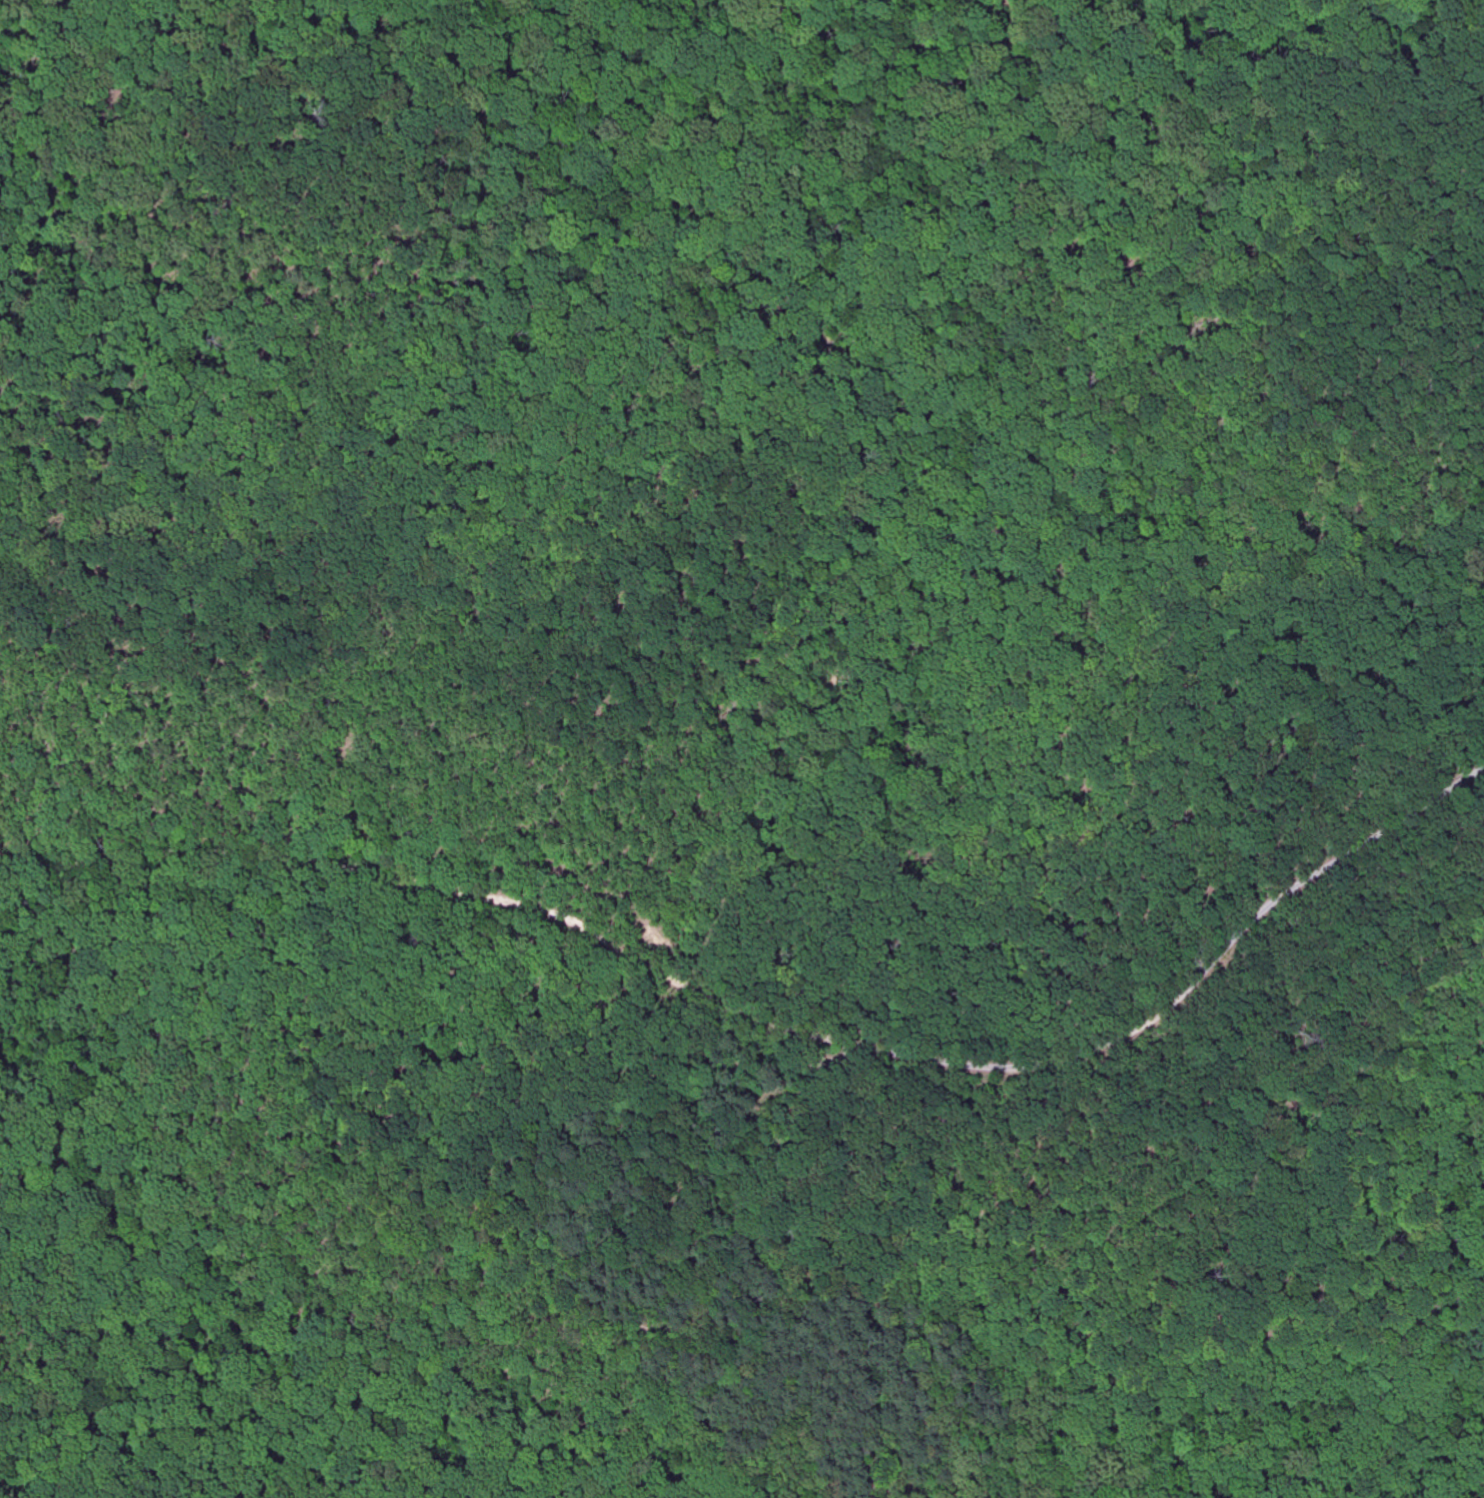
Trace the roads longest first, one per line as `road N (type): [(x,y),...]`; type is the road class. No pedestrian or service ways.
road 1 (residential): [(1483,771),(1271,905),(1167,1013),(1105,1049),(1029,1068),(917,1062),(804,1036),(683,988),(567,922),(315,865),(166,856),(81,872),(0,855)]

